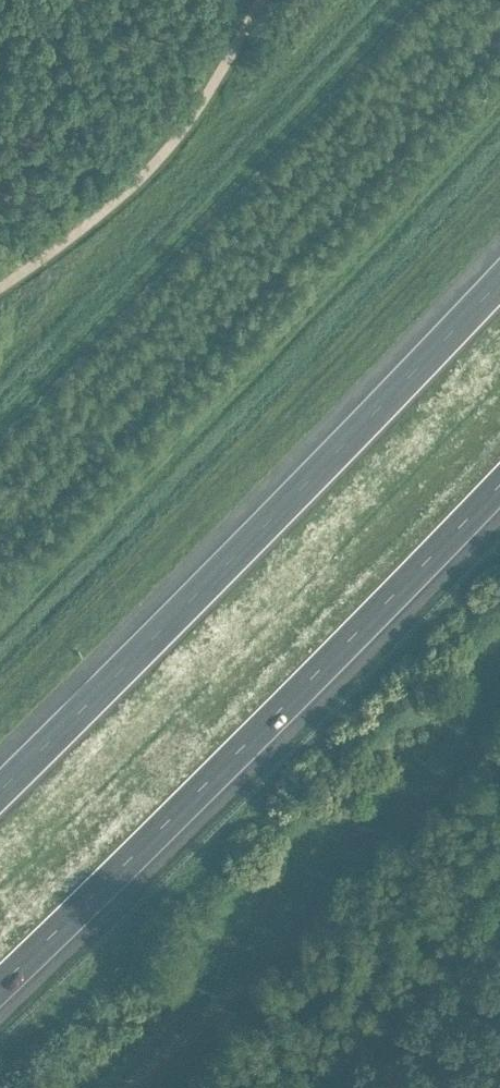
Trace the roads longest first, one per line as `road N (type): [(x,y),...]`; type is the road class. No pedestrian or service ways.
road 1 (motorway): [(499,281),(0,792)]
road 2 (motorway): [(0,985),(499,487)]

